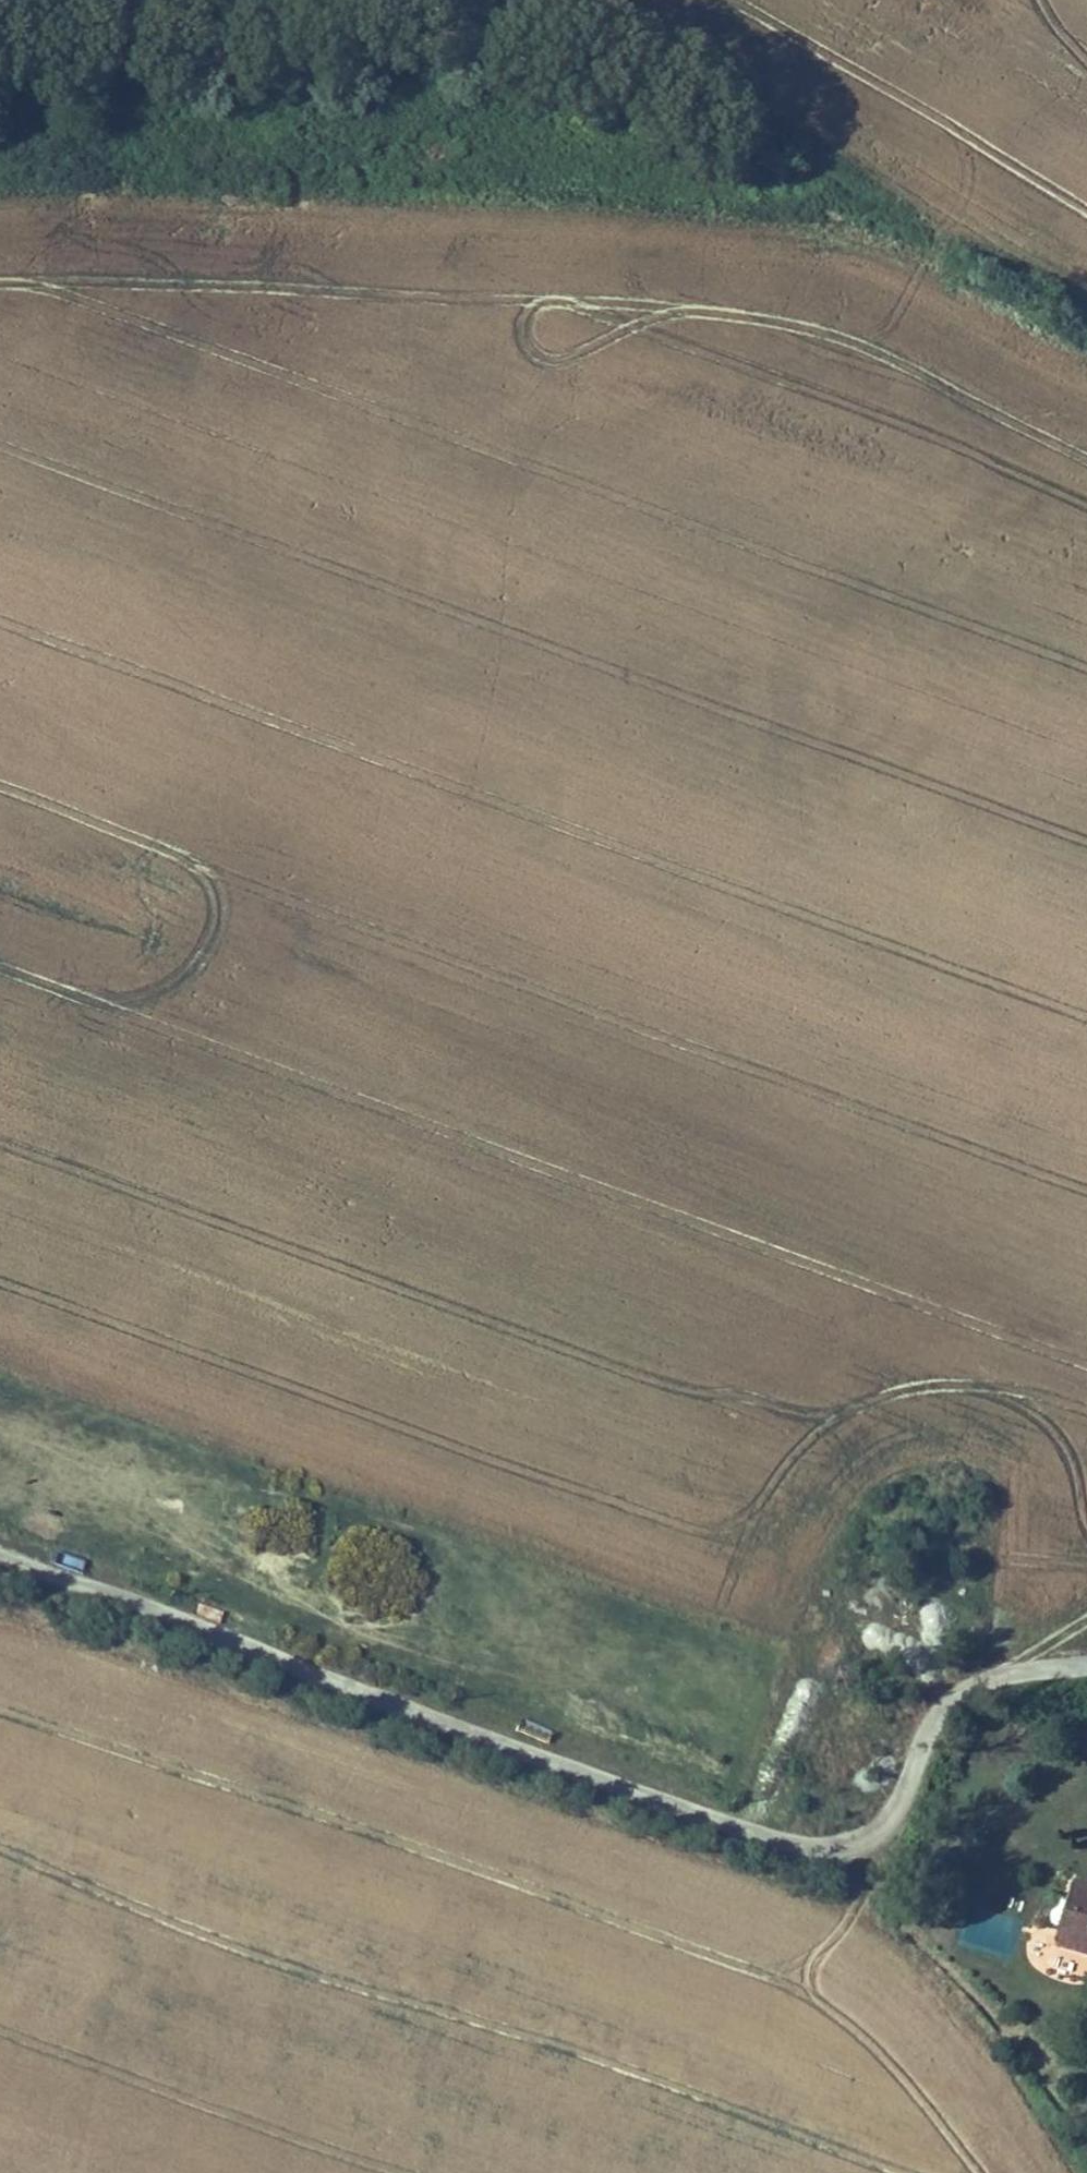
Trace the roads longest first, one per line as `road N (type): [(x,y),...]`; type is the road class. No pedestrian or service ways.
road 1 (unclassified): [(1086,1679),(953,1684),(863,1830),(799,1842),(0,1564)]

